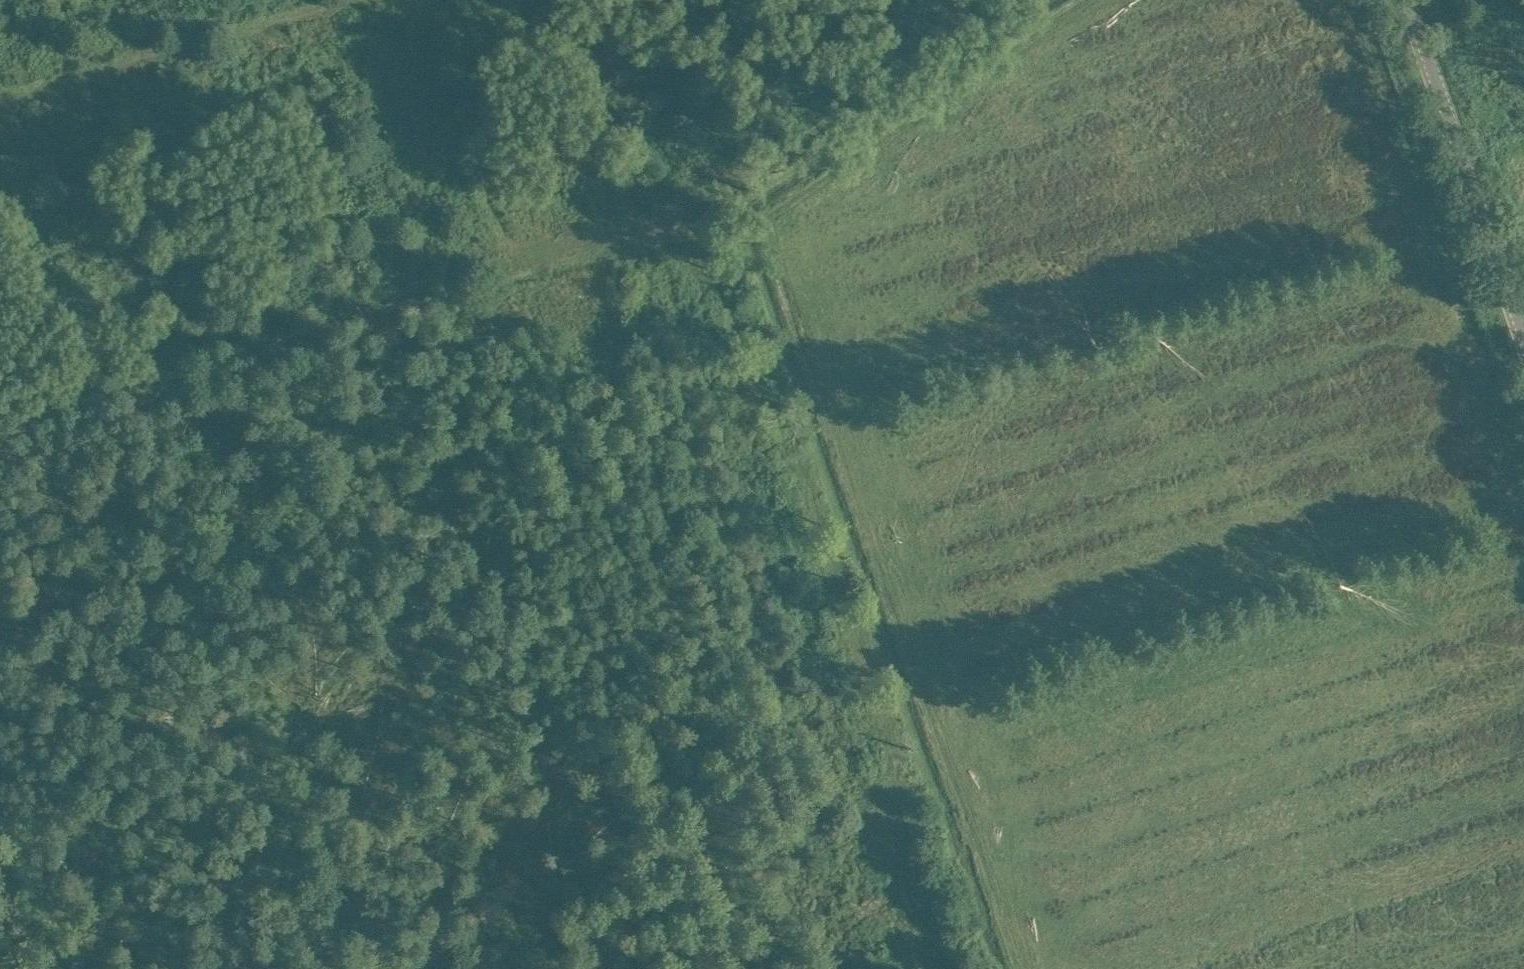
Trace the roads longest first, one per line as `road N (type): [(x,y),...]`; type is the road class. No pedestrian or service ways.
road 1 (tertiary): [(1523,359),(1403,0)]

